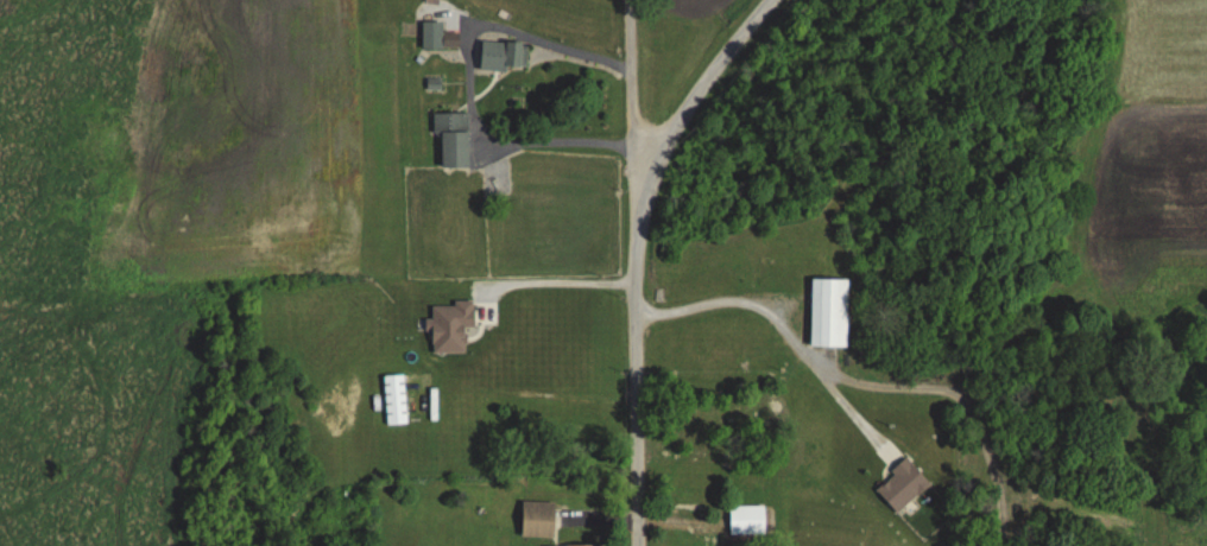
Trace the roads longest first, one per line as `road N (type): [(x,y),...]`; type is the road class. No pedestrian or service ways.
road 1 (residential): [(639,545),(631,191)]
road 2 (residential): [(631,191),(770,0)]

